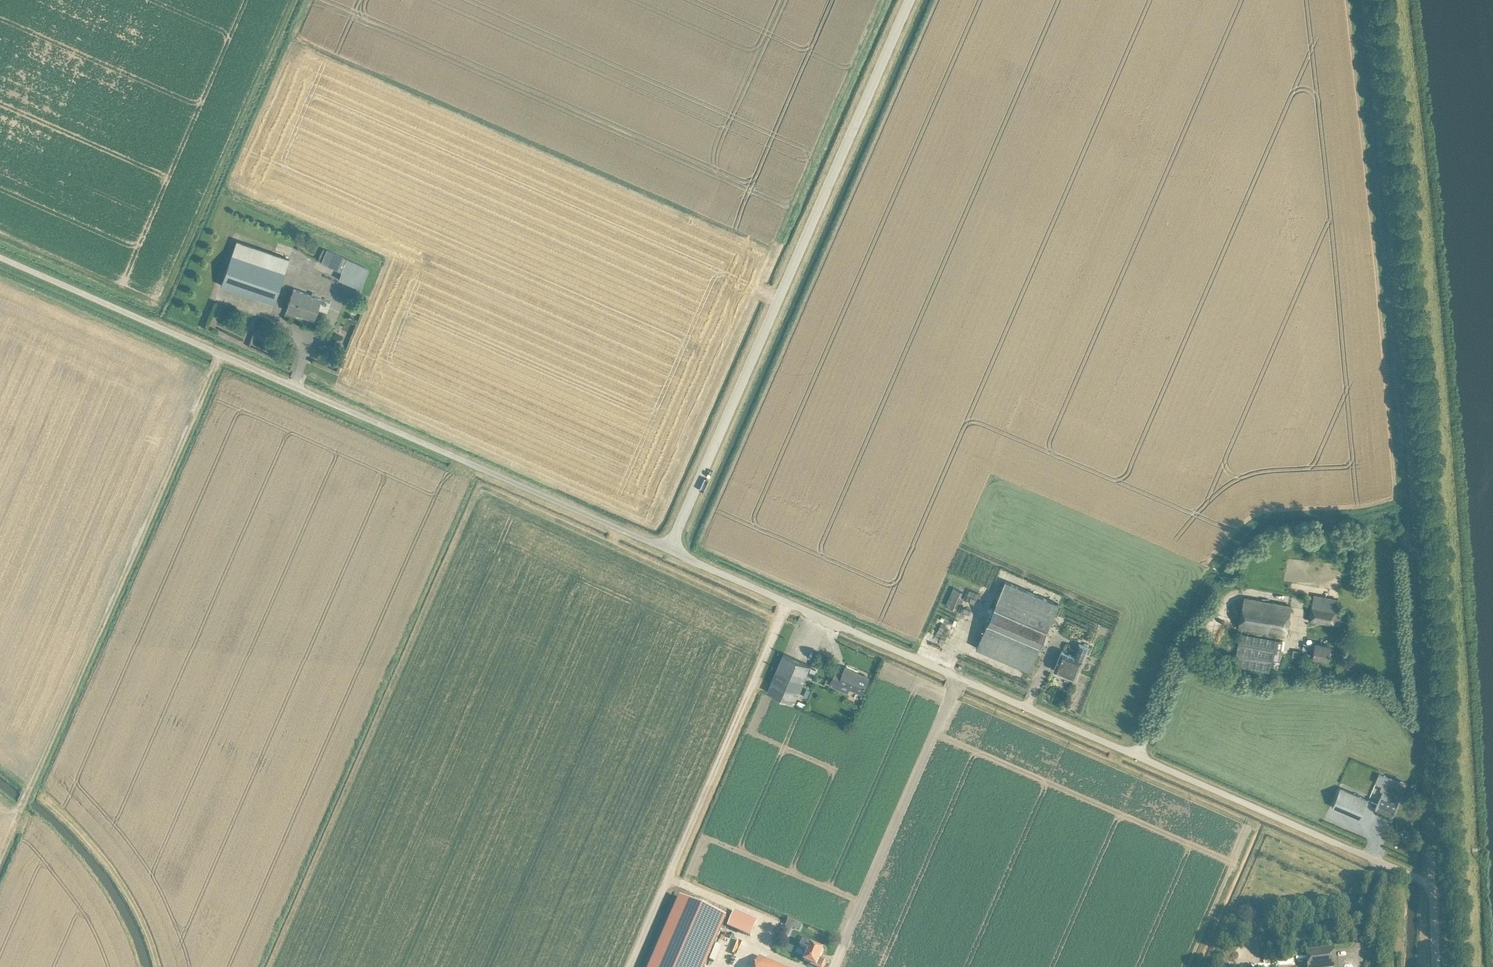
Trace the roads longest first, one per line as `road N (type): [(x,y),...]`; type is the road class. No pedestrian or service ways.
road 1 (unclassified): [(1434,966),(1432,901),(1424,885),(666,551)]
road 2 (unclassified): [(666,551),(0,259)]
road 3 (unclassified): [(666,551),(906,0)]
road 4 (track): [(833,966),(956,681)]

